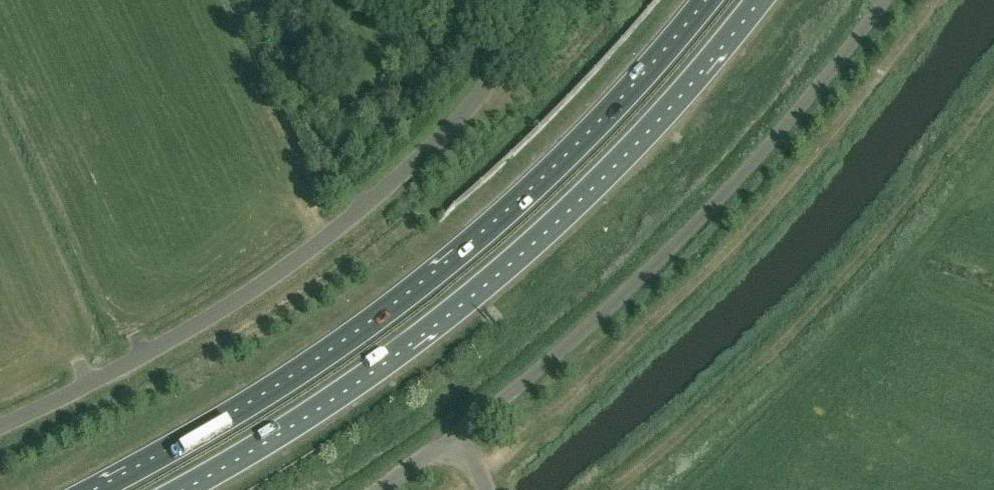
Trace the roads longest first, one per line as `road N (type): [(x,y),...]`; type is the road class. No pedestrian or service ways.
road 1 (trunk): [(715,0),(633,96),(435,281),(287,387),(108,489)]
road 2 (trunk): [(166,489),(300,412),(504,260),(651,117),(751,0)]
road 3 (unclassified): [(0,433),(232,310),(366,208),(448,138),(495,81),(536,0)]
road 4 (unclassified): [(457,437),(586,337),(711,218),(889,0)]

